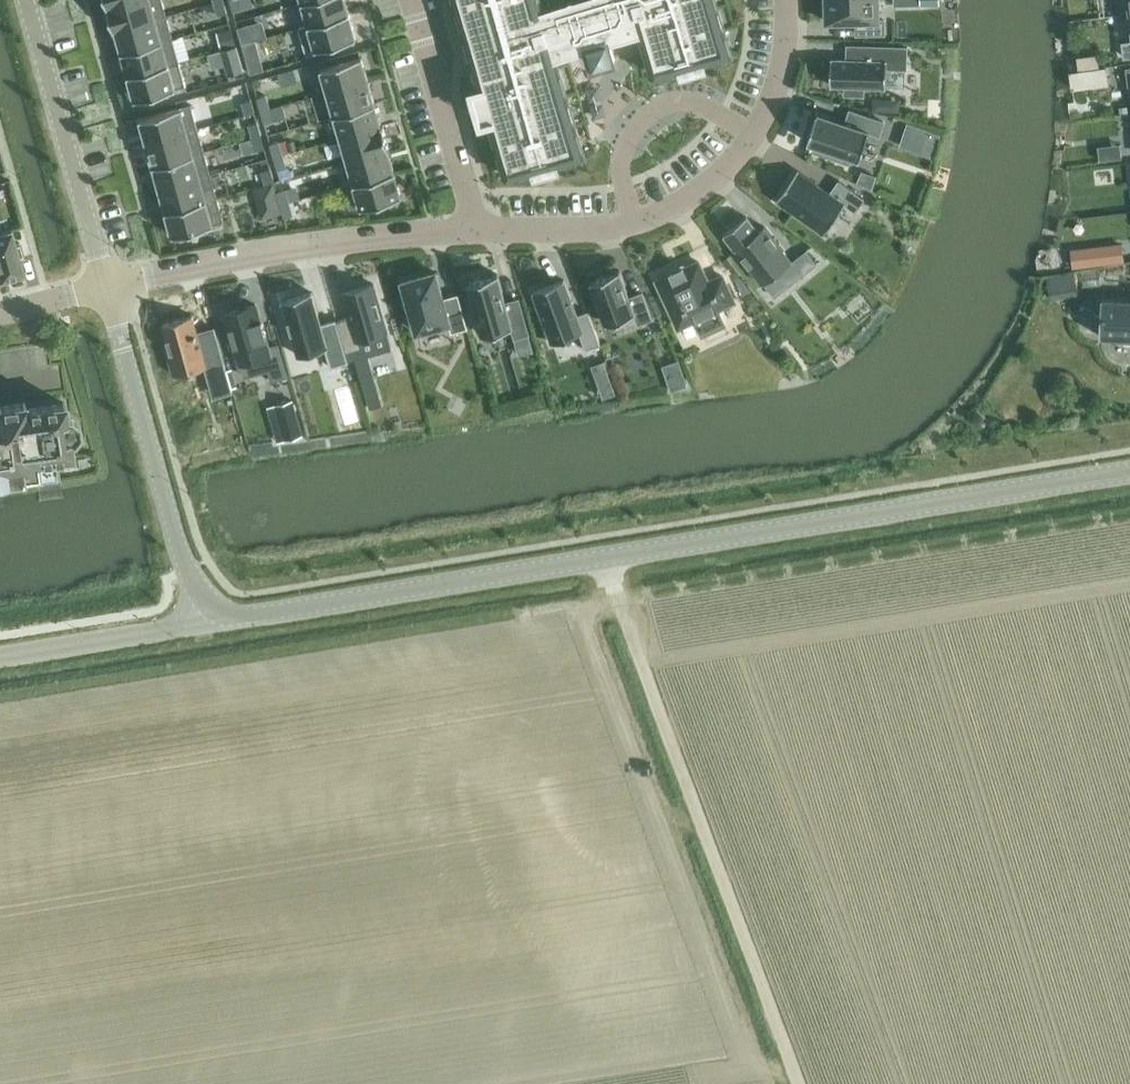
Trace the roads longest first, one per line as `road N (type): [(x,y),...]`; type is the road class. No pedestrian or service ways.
road 1 (track): [(767,1083),(588,606),(1129,514)]
road 2 (unclassified): [(200,623),(1129,471)]
road 3 (track): [(800,1083),(606,557)]
road 4 (residential): [(478,231),(609,228),(654,217),(698,193),(763,119),(784,61),(787,0)]
road 5 (residential): [(108,287),(325,247),(478,231)]
road 6 (unclassified): [(200,623),(108,287)]
road 7 (unclassified): [(108,287),(27,0)]
road 8 (residential): [(413,0),(478,231)]
road 9 (unclassified): [(0,657),(200,623)]

